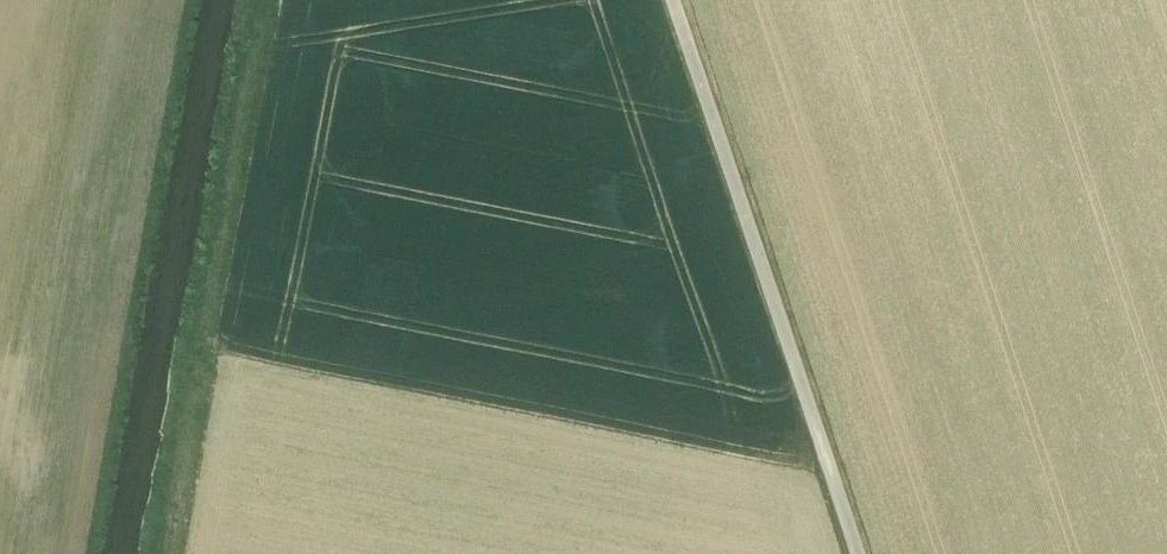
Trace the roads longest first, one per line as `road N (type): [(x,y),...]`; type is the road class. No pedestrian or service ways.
road 1 (unclassified): [(671,0),(859,553)]

